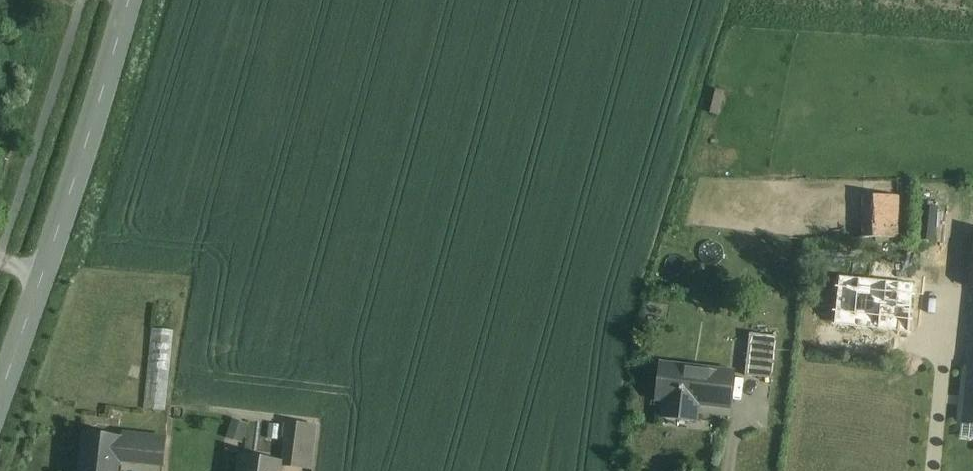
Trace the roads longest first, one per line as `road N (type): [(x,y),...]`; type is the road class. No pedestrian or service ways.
road 1 (secondary): [(0,396),(128,0)]

